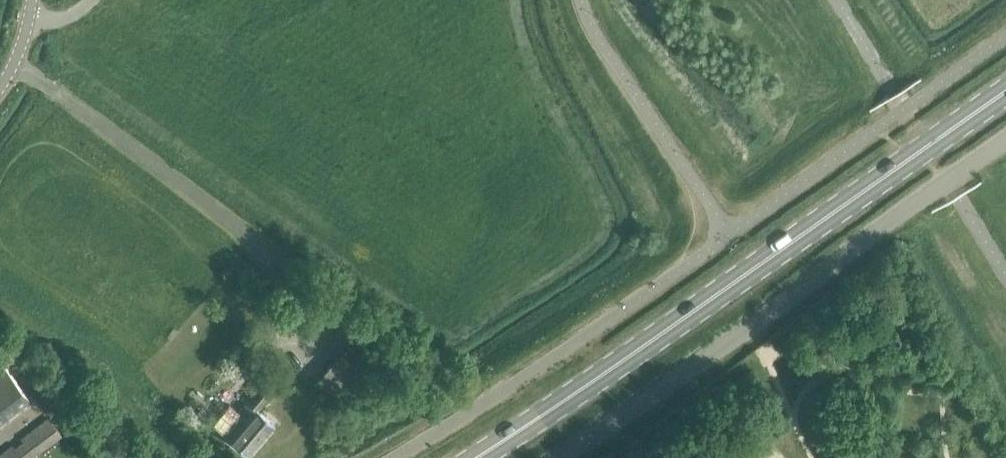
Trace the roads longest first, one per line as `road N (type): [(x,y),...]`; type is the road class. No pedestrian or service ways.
road 1 (primary): [(478,457),(639,356),(1005,94)]
road 2 (unclassified): [(551,457),(1005,137)]

